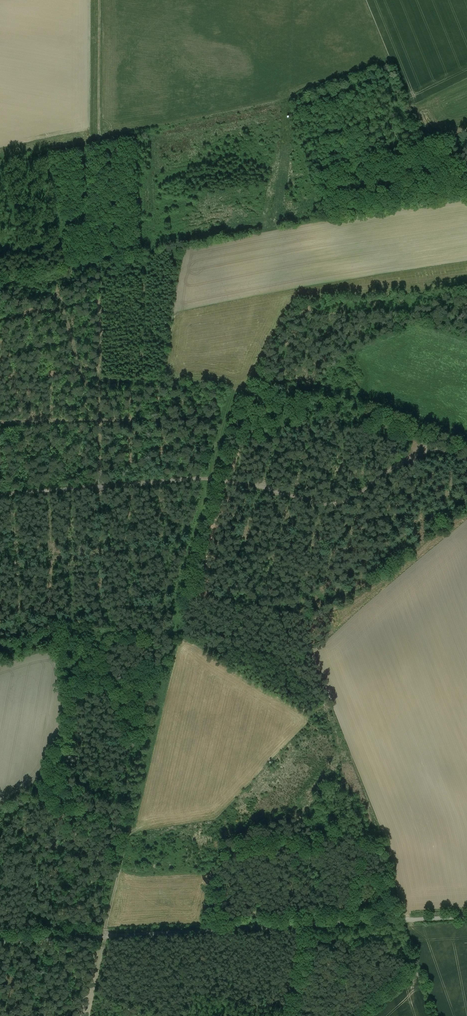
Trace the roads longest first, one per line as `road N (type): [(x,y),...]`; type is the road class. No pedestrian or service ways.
road 1 (unclassified): [(466,917),(0,942)]
road 2 (track): [(100,0),(99,143),(0,165)]

